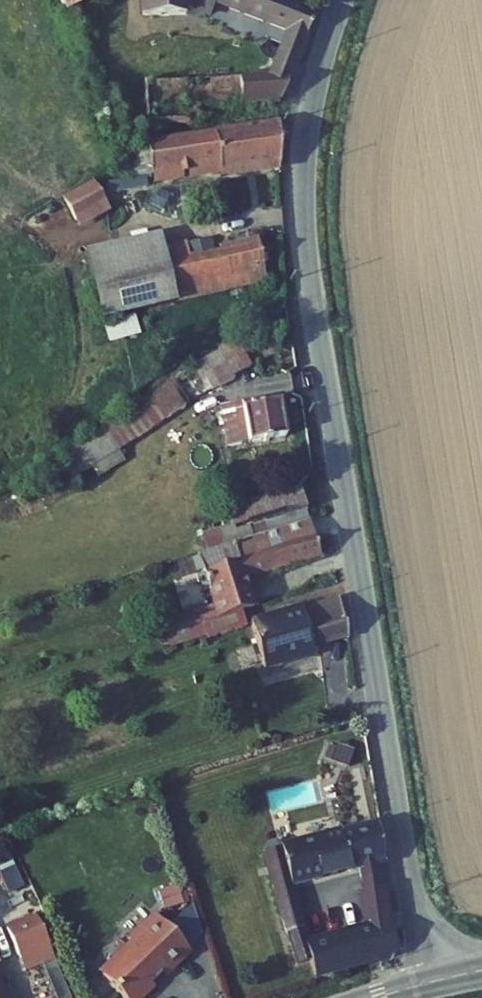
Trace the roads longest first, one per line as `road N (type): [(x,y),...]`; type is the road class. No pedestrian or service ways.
road 1 (unclassified): [(430,983),(305,254),(309,122),(341,0)]

